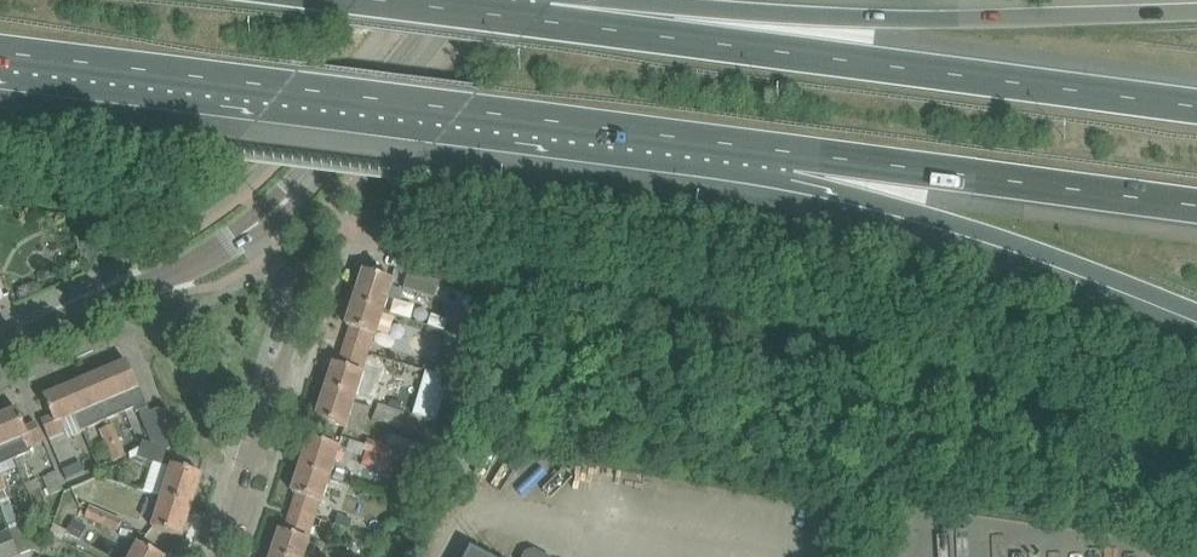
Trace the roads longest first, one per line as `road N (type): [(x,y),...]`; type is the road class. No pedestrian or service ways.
road 1 (motorway): [(0,55),(791,152)]
road 2 (motorway): [(1196,110),(536,19)]
road 3 (motorway): [(1196,8),(862,19),(684,7),(536,19)]
road 4 (motorway): [(791,152),(895,206),(1196,316)]
road 5 (motorway): [(791,152),(1196,205)]
road 6 (residential): [(220,556),(296,314),(281,275),(253,238)]
road 7 (tertiary): [(291,207),(467,0)]
road 8 (tertiary): [(437,0),(278,194)]
road 9 (tertiary): [(0,341),(193,266)]
road 10 (motorway): [(536,19),(379,0)]

